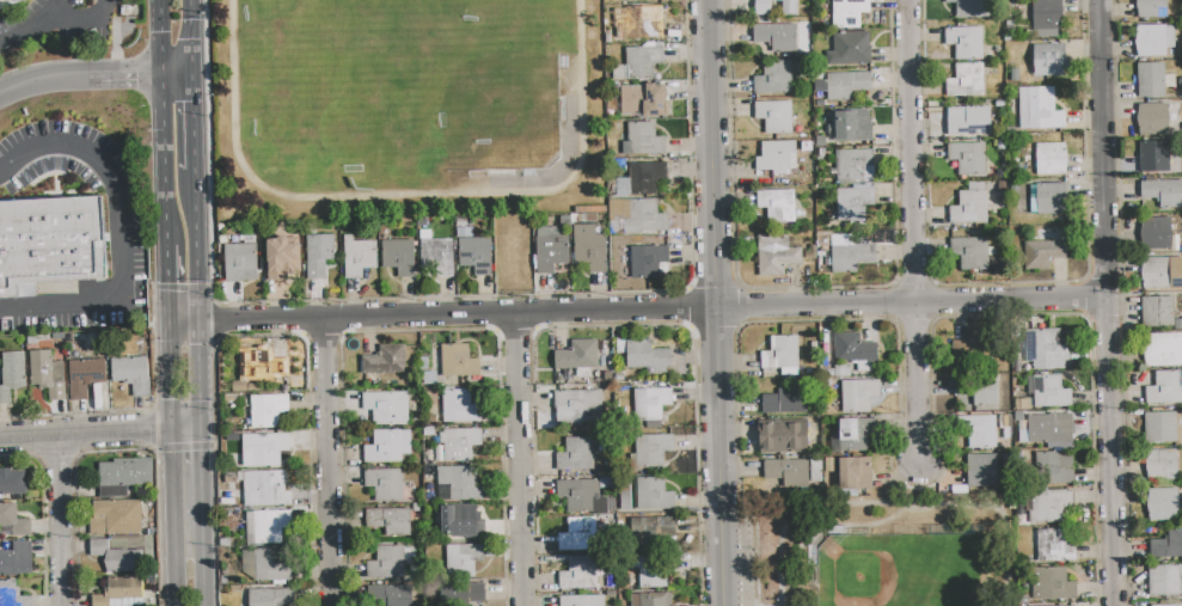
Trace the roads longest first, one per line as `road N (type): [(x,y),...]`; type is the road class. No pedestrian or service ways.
road 1 (residential): [(201,323),(712,310)]
road 2 (residential): [(920,469),(909,0)]
road 3 (residential): [(712,310),(1110,300)]
road 4 (residential): [(712,0),(712,310)]
road 5 (residential): [(1116,605),(1110,300)]
road 6 (residential): [(1110,300),(1109,0)]
road 7 (residential): [(524,605),(515,314)]
road 8 (residential): [(330,605),(324,319)]
road 9 (primary): [(158,0),(164,245)]
road 10 (residential): [(712,310),(721,509)]
road 11 (primary): [(172,428),(176,605)]
road 12 (residential): [(0,439),(172,428)]
road 13 (residential): [(68,605),(65,435)]
road 14 (primary): [(201,323),(196,170)]

